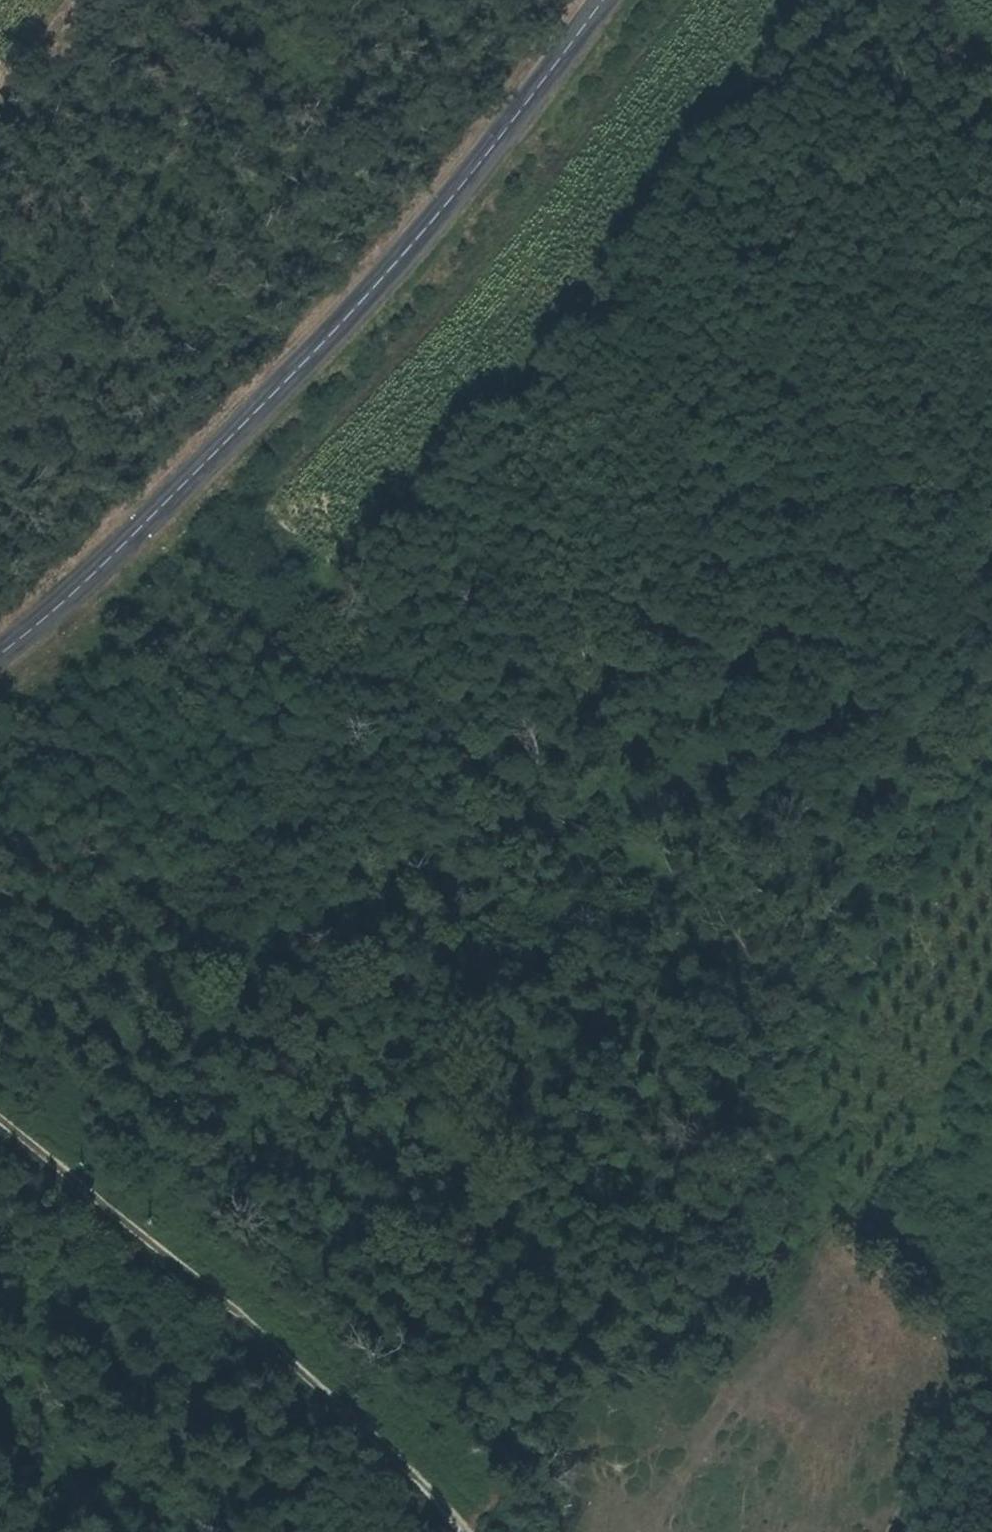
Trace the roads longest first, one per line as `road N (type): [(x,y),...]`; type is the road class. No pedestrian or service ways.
road 1 (secondary): [(598,0),(415,244),(78,584),(0,645)]
road 2 (track): [(0,1121),(455,1531)]

